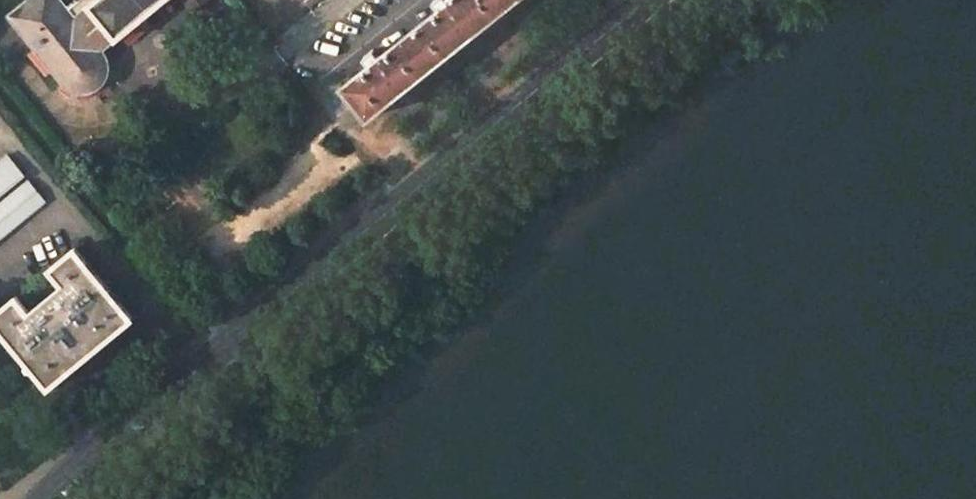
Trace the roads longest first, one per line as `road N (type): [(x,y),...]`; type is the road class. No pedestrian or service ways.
road 1 (trunk): [(975,239),(562,268),(0,357)]
road 2 (trunk): [(0,433),(526,363),(975,336)]
road 3 (primary): [(47,498),(649,0)]

